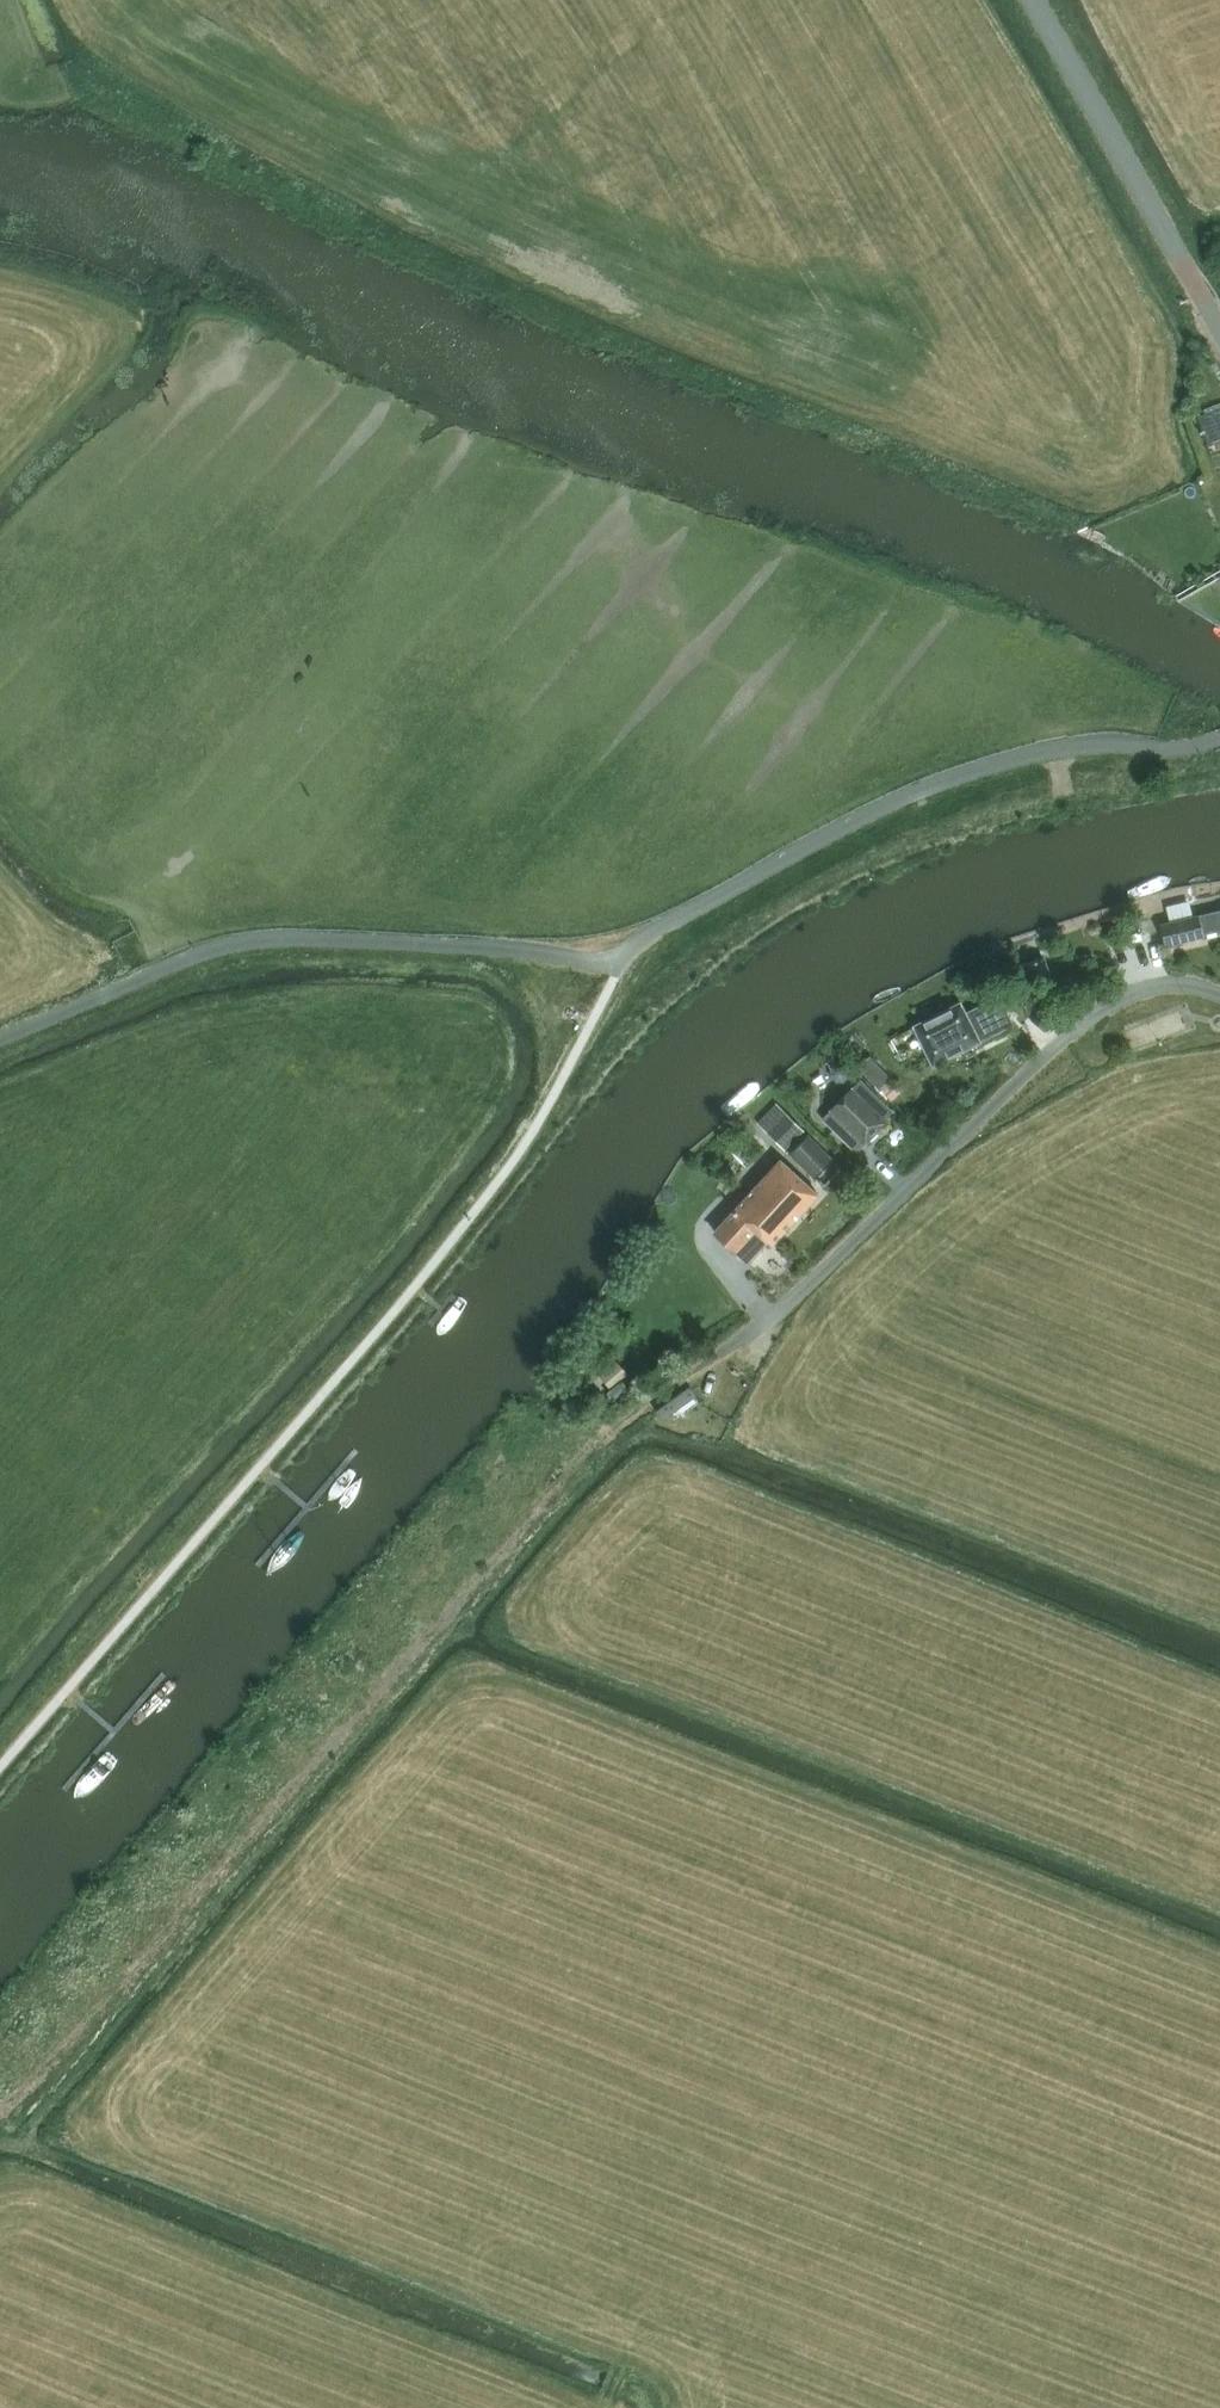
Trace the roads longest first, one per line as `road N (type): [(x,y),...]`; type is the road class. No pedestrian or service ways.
road 1 (unclassified): [(618,966),(654,928),(903,797),(976,769),(1102,741),(1177,748),(1219,738)]
road 2 (unclassified): [(1219,995),(1194,985),(1150,987),(1086,1021),(787,1303),(725,1350)]
road 3 (unclassified): [(1219,328),(1033,0)]
road 4 (track): [(725,1350),(600,1439)]

